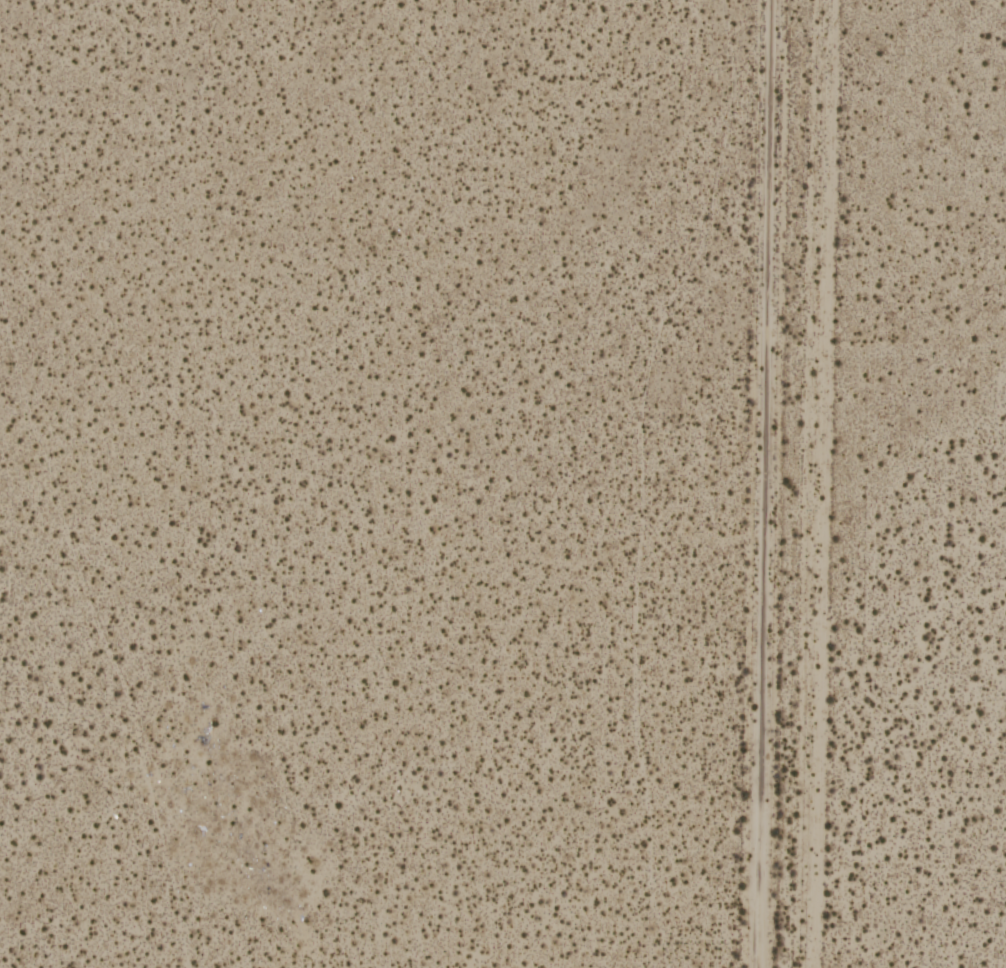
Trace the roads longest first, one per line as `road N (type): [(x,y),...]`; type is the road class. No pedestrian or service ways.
road 1 (residential): [(774,0),(761,967)]

